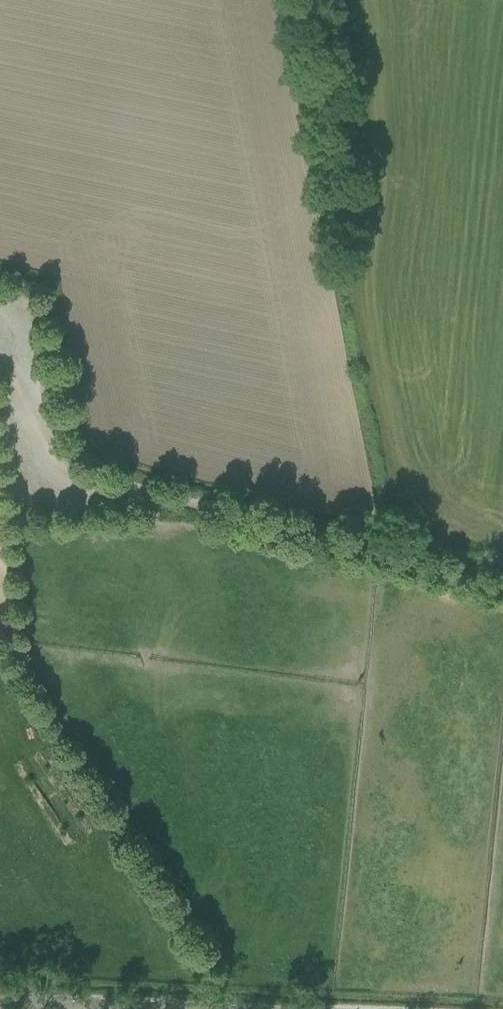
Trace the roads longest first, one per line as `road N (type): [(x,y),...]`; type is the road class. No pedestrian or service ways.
road 1 (tertiary): [(129,1008),(0,1002)]

